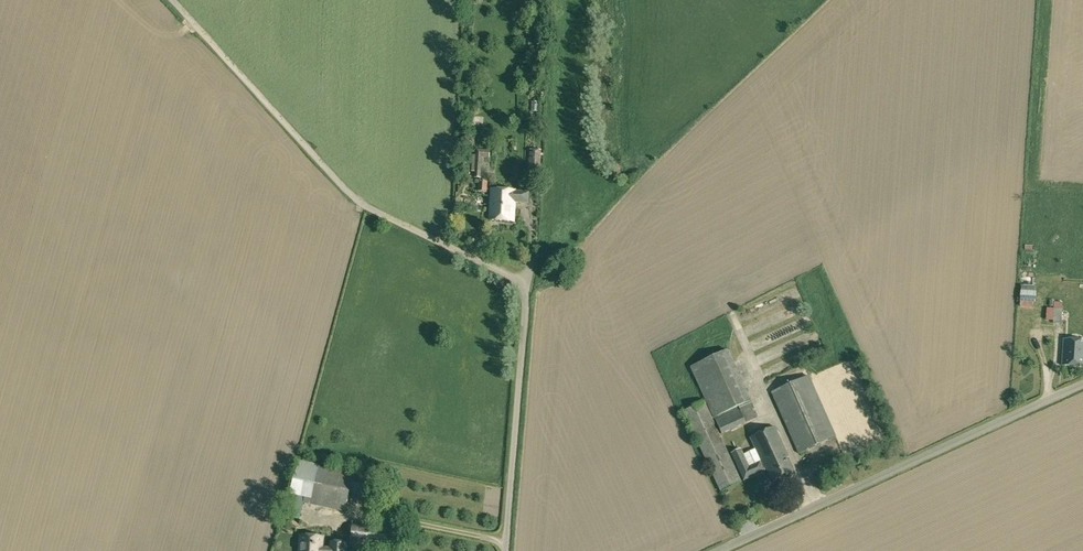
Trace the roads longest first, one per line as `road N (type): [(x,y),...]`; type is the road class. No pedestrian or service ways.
road 1 (unclassified): [(722,550),(1082,387)]

